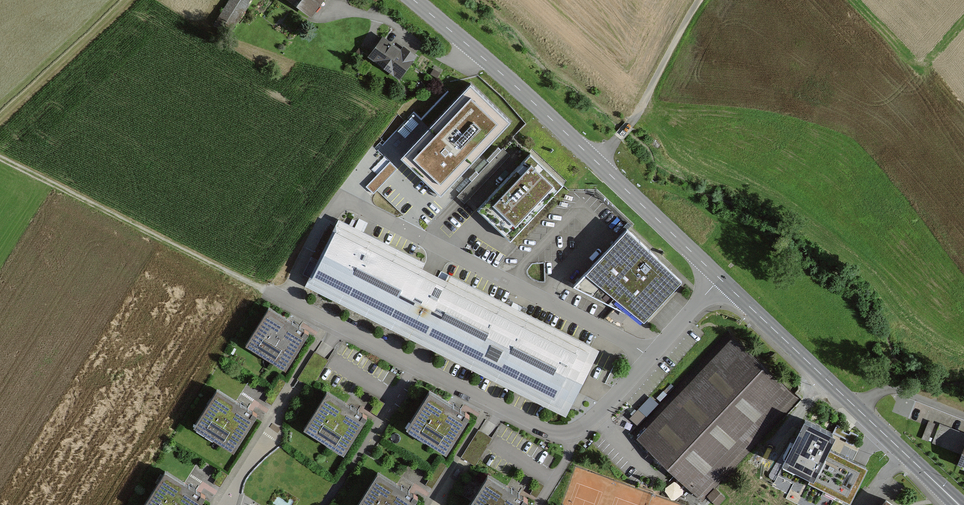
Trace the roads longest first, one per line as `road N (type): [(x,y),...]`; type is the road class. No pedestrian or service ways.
road 1 (residential): [(264,292),(563,438),(584,430),(655,358)]
road 2 (secondary): [(723,283),(414,0)]
road 3 (residential): [(349,203),(655,358)]
road 4 (secondary): [(957,504),(723,283)]
road 5 (track): [(0,159),(264,292)]
road 6 (track): [(702,0),(605,173)]

